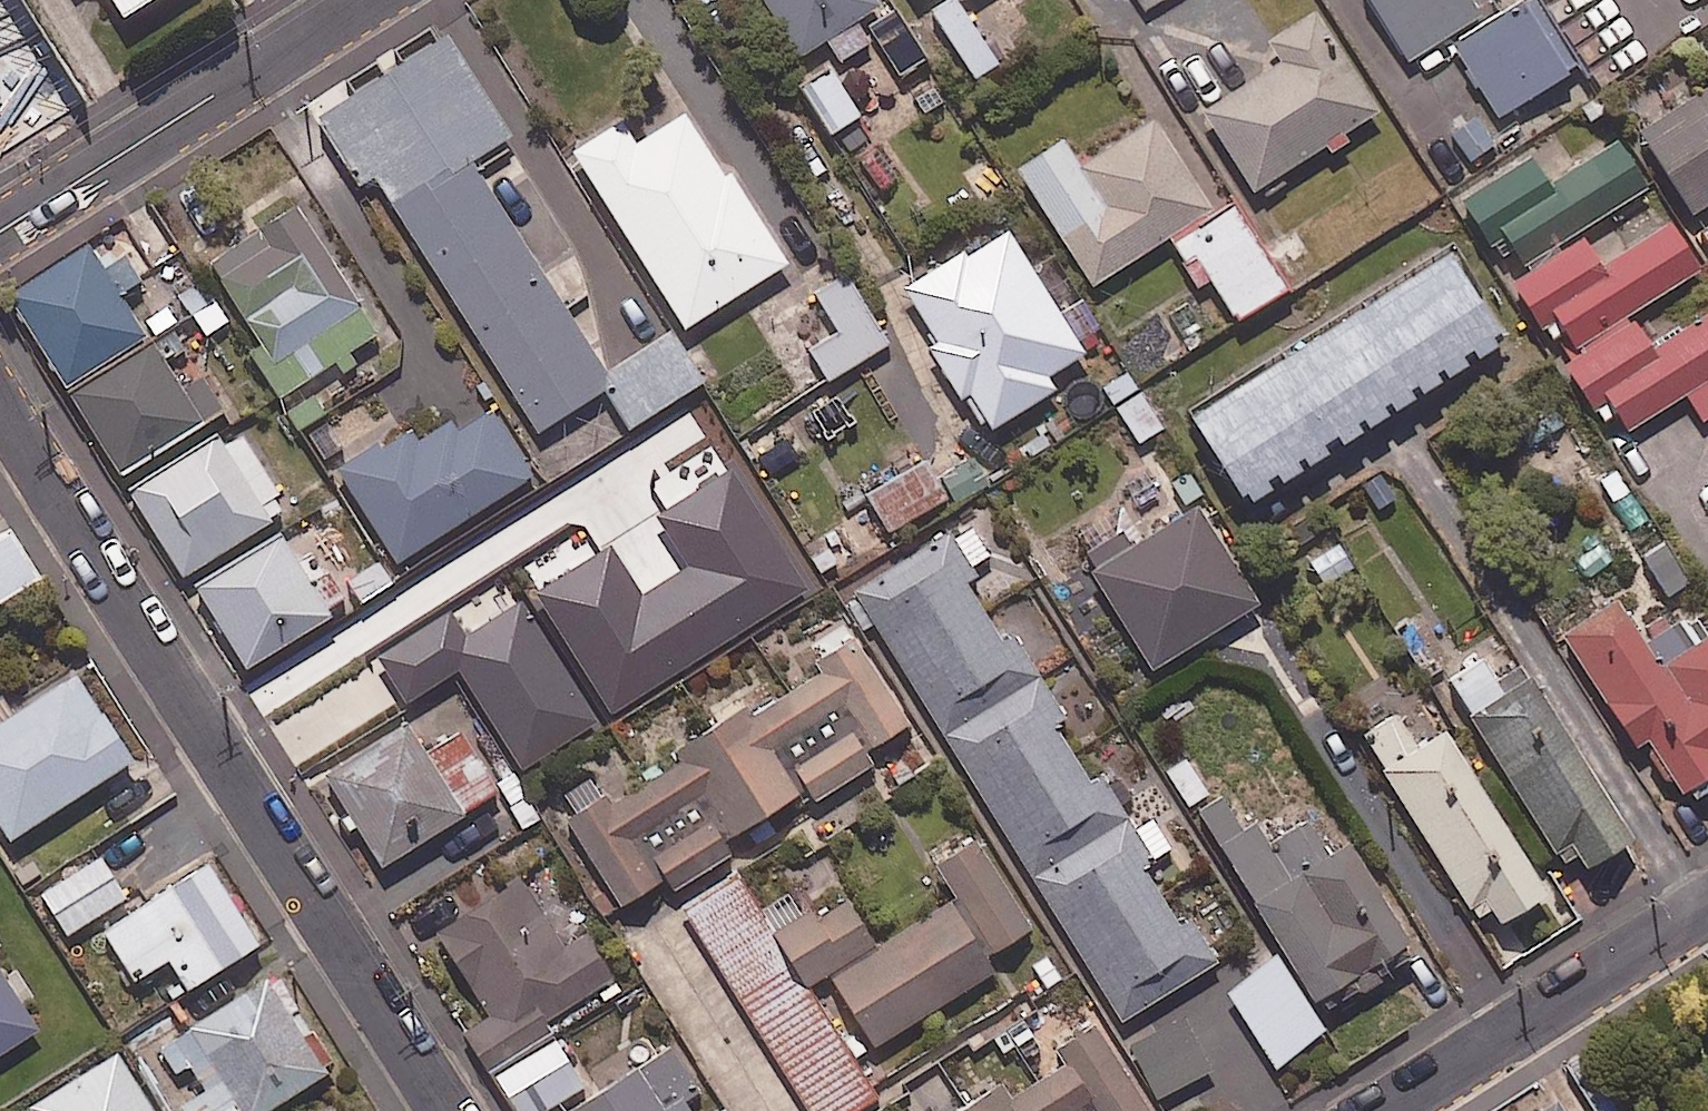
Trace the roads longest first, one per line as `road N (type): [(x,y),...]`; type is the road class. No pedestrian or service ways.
road 1 (residential): [(0,407),(446,1110)]
road 2 (unclassified): [(366,0),(0,232)]
road 3 (residential): [(1707,902),(1379,1110)]

